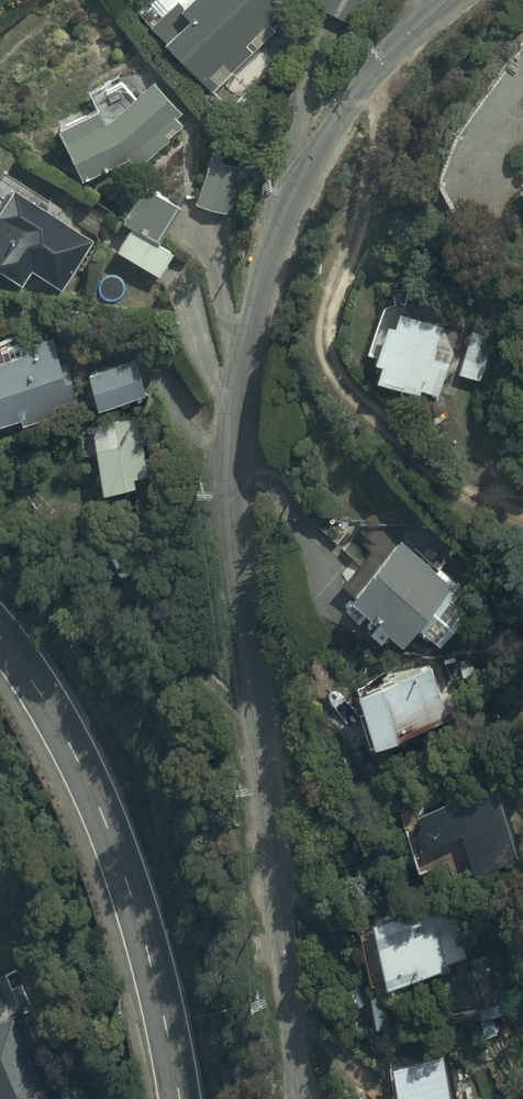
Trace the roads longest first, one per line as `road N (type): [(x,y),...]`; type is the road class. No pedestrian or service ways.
road 1 (unclassified): [(295,1098),(231,479),(236,411),(249,336),(309,162),(383,55),(447,0)]
road 2 (tertiary): [(178,1098),(149,964),(94,797),(33,680),(0,638)]

